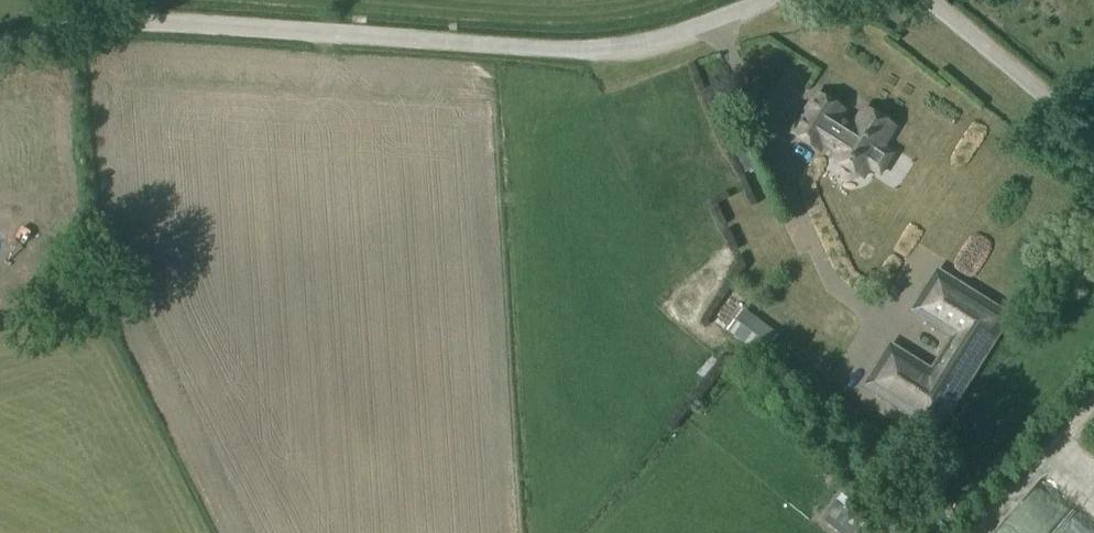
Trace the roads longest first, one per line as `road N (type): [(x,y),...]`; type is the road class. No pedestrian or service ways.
road 1 (unclassified): [(766,0),(615,46),(538,48),(160,21),(51,29),(0,42)]
road 2 (unclassified): [(1093,150),(920,0)]

